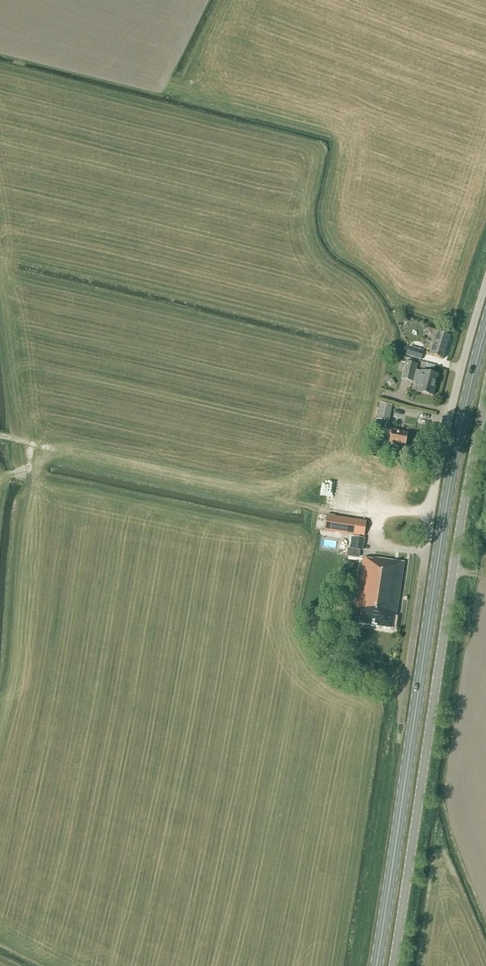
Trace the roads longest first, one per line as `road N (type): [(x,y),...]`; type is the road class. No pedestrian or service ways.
road 1 (primary): [(376,965),(448,497),(485,331)]
road 2 (unclassified): [(393,965),(485,389)]
road 3 (unclassified): [(485,284),(438,471),(401,718)]

